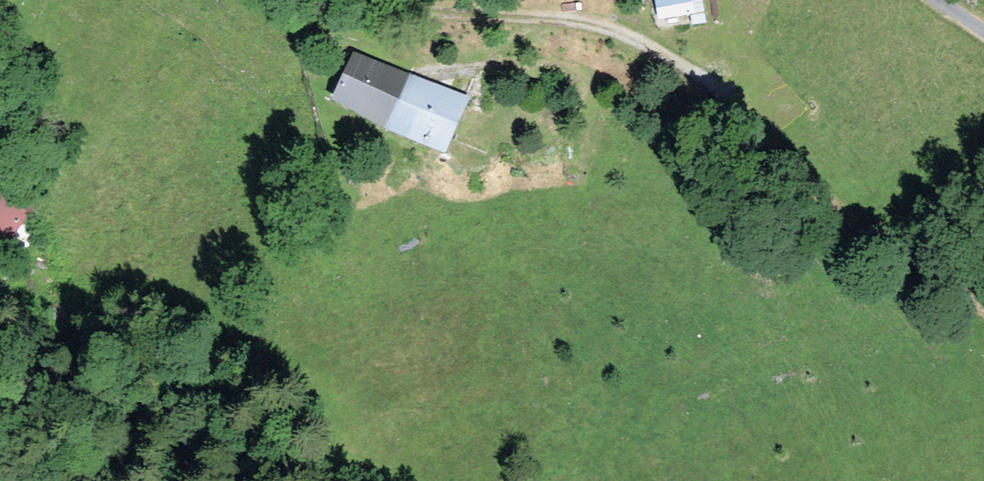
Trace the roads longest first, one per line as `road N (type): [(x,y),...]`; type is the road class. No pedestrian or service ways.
road 1 (track): [(983,297),(630,37),(541,15),(401,25),(352,0)]

